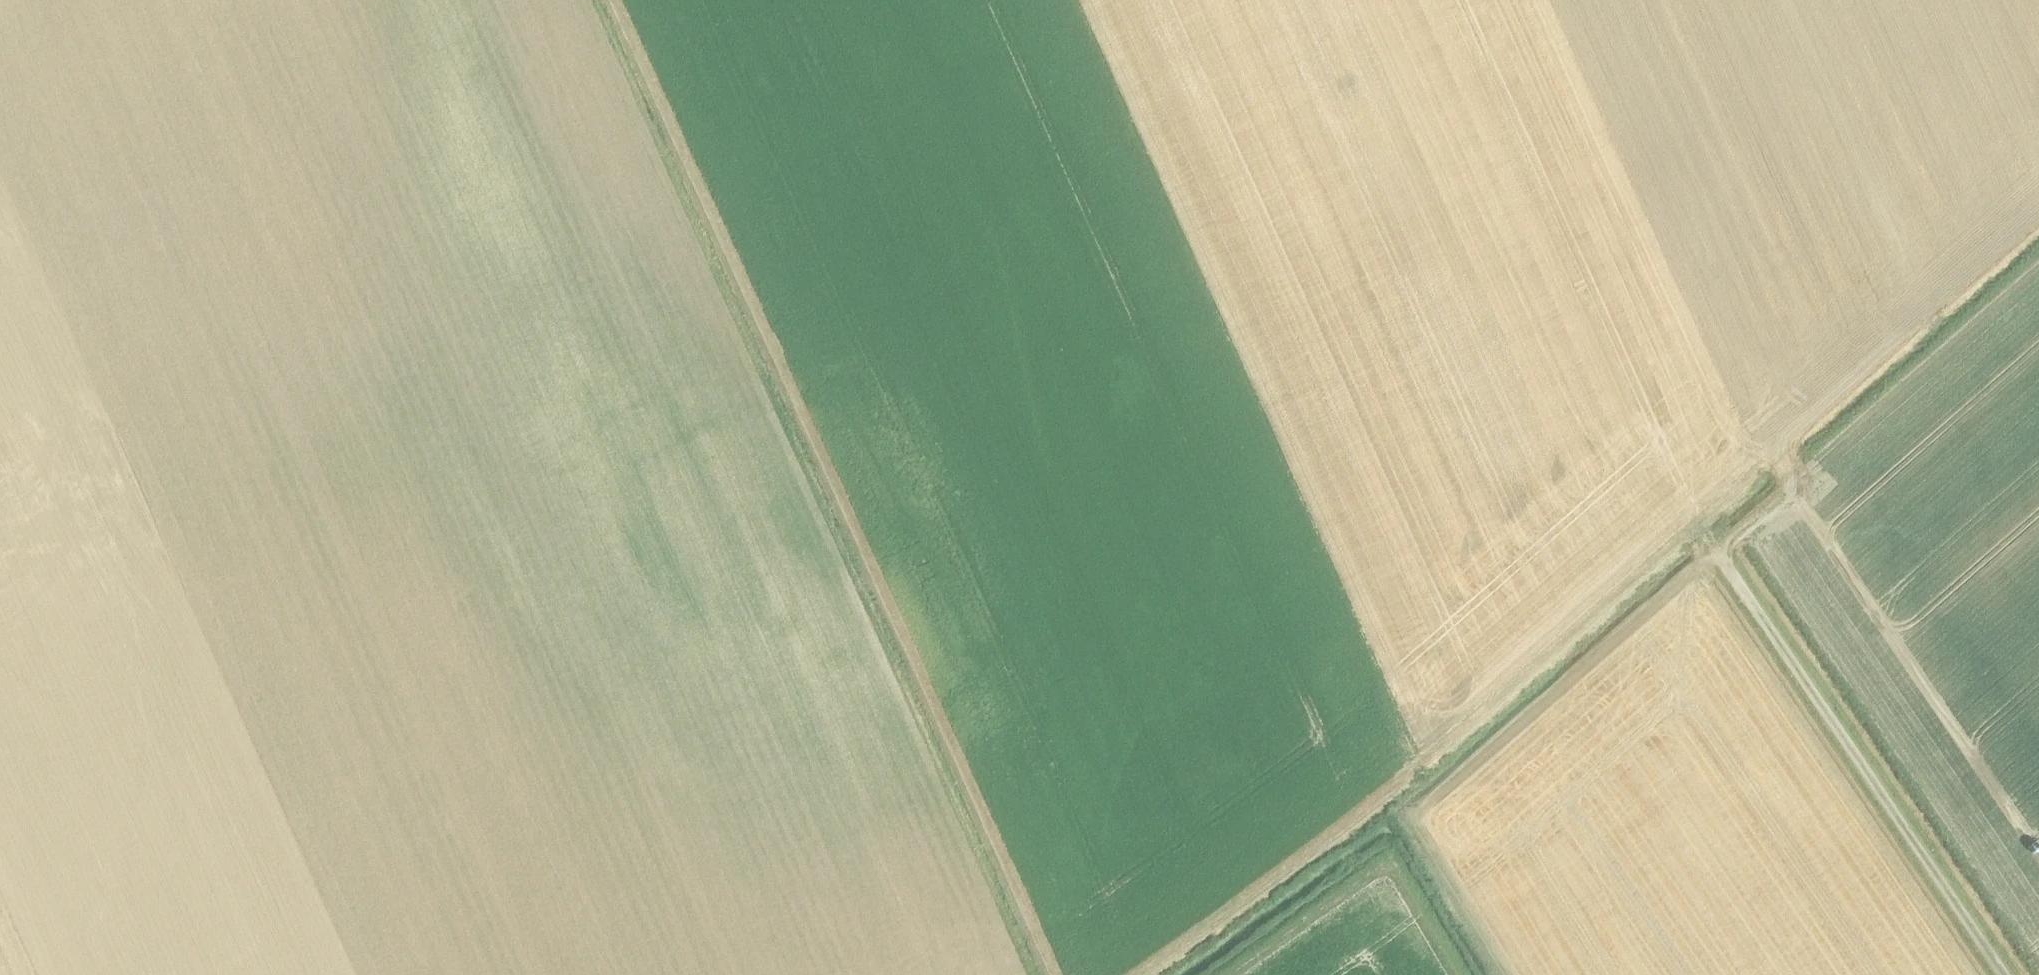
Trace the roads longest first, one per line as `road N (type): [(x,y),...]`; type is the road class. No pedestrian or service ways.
road 1 (track): [(1999,974),(1717,556)]

